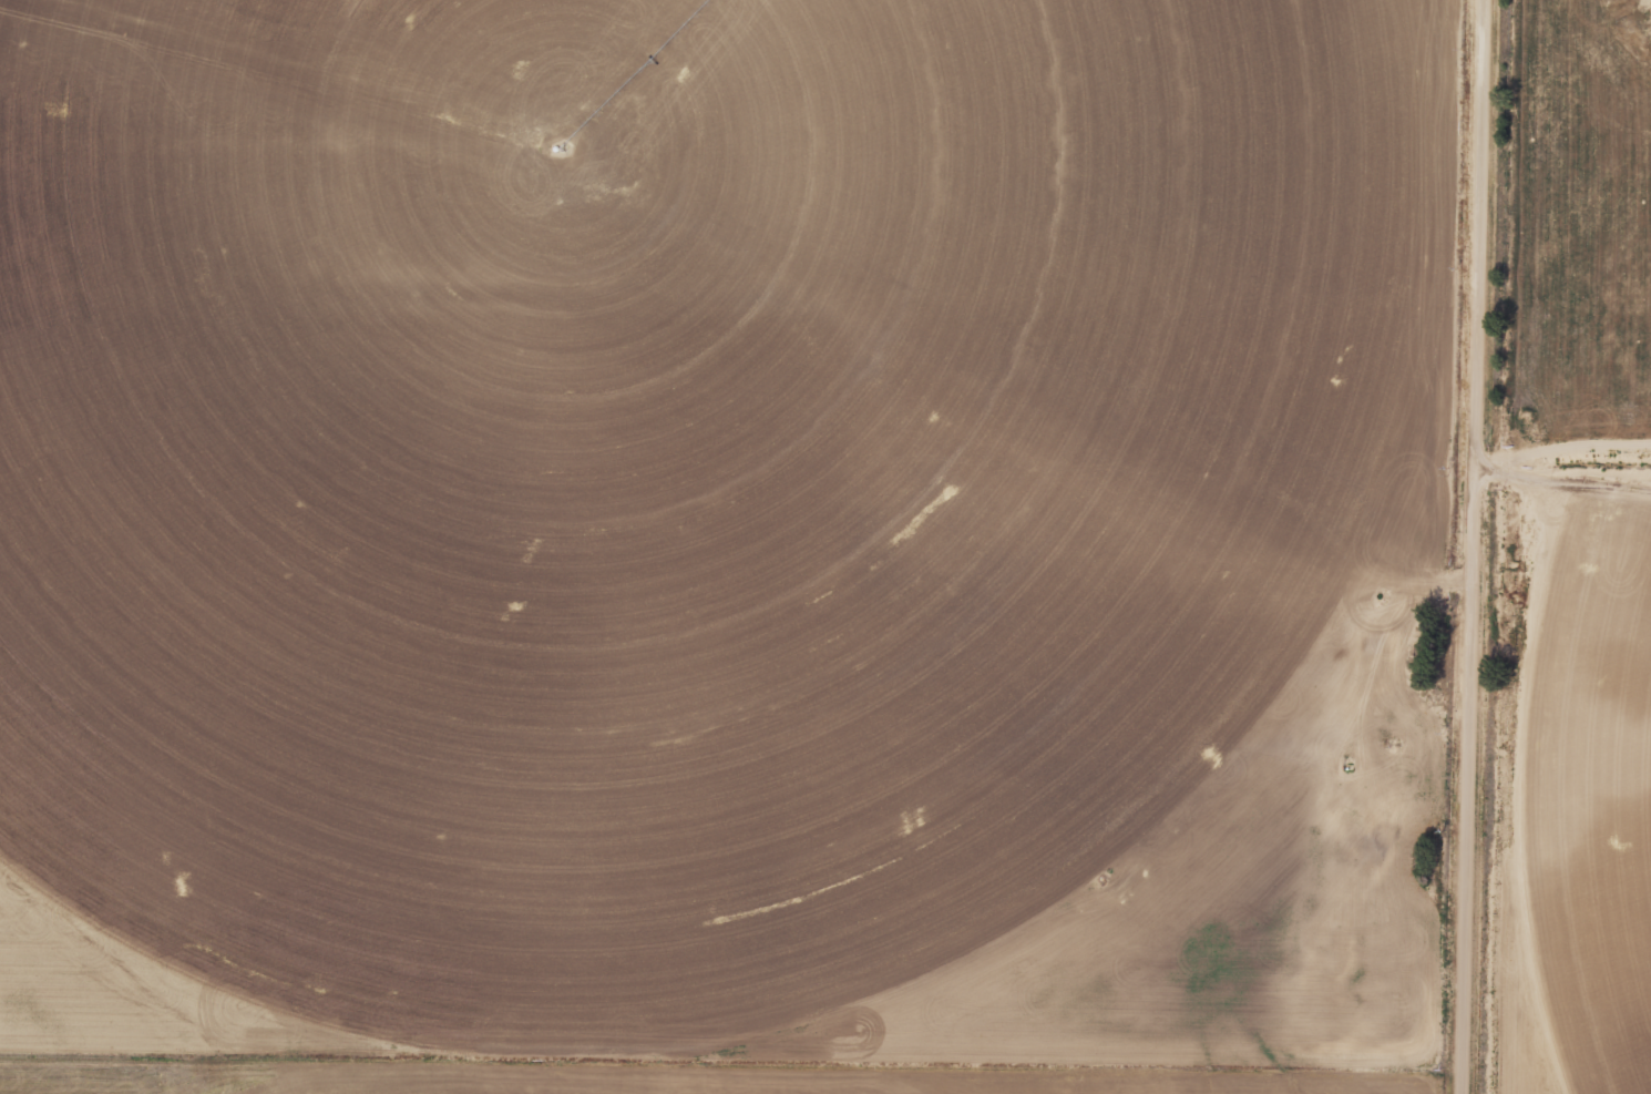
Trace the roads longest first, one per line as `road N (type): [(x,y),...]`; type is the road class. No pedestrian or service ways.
road 1 (residential): [(1463,1093),(1484,0)]

